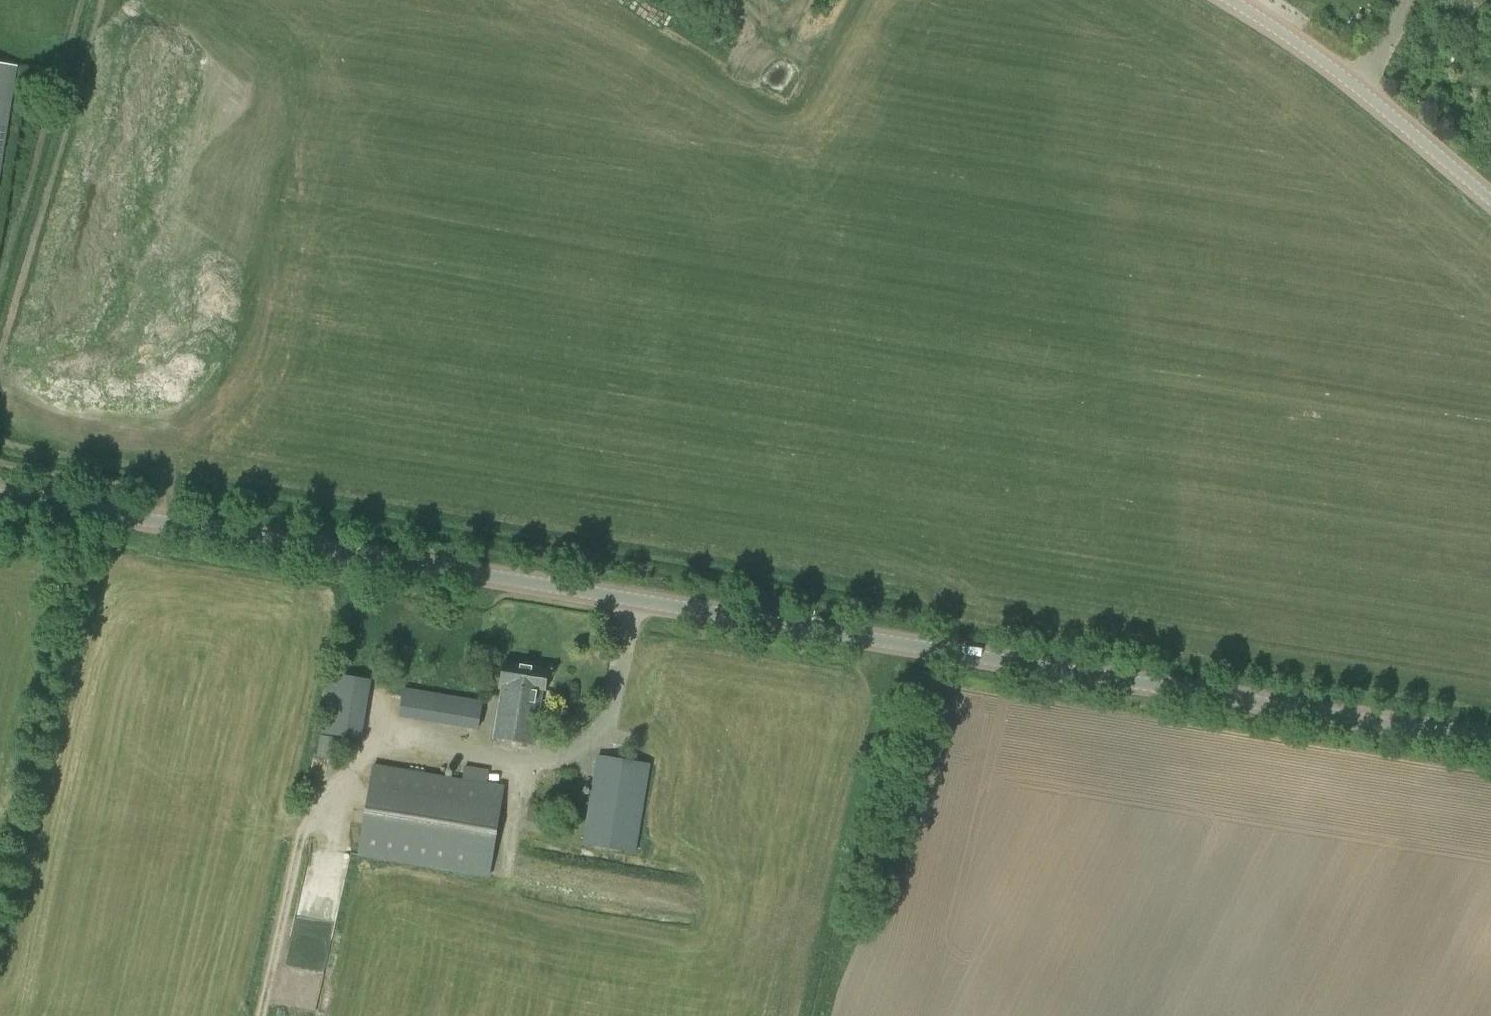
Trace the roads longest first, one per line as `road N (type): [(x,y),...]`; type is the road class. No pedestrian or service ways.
road 1 (secondary): [(0,497),(1490,741)]
road 2 (tertiary): [(1490,201),(1368,96),(1231,0)]

